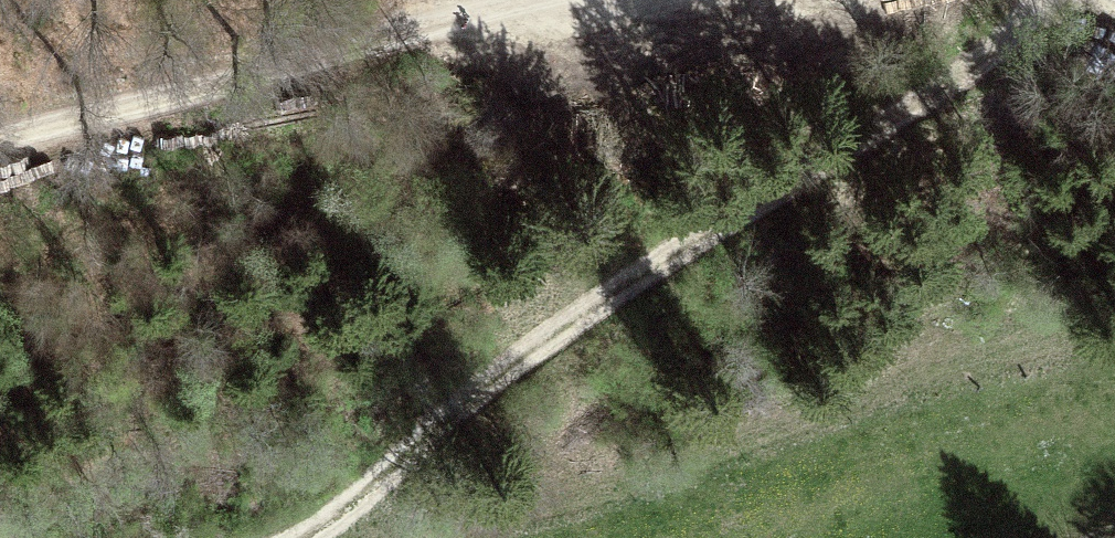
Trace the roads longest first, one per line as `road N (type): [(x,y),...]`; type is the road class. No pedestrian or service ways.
road 1 (track): [(324,537),(580,326),(1080,0)]
road 2 (unclassified): [(0,122),(743,0)]

